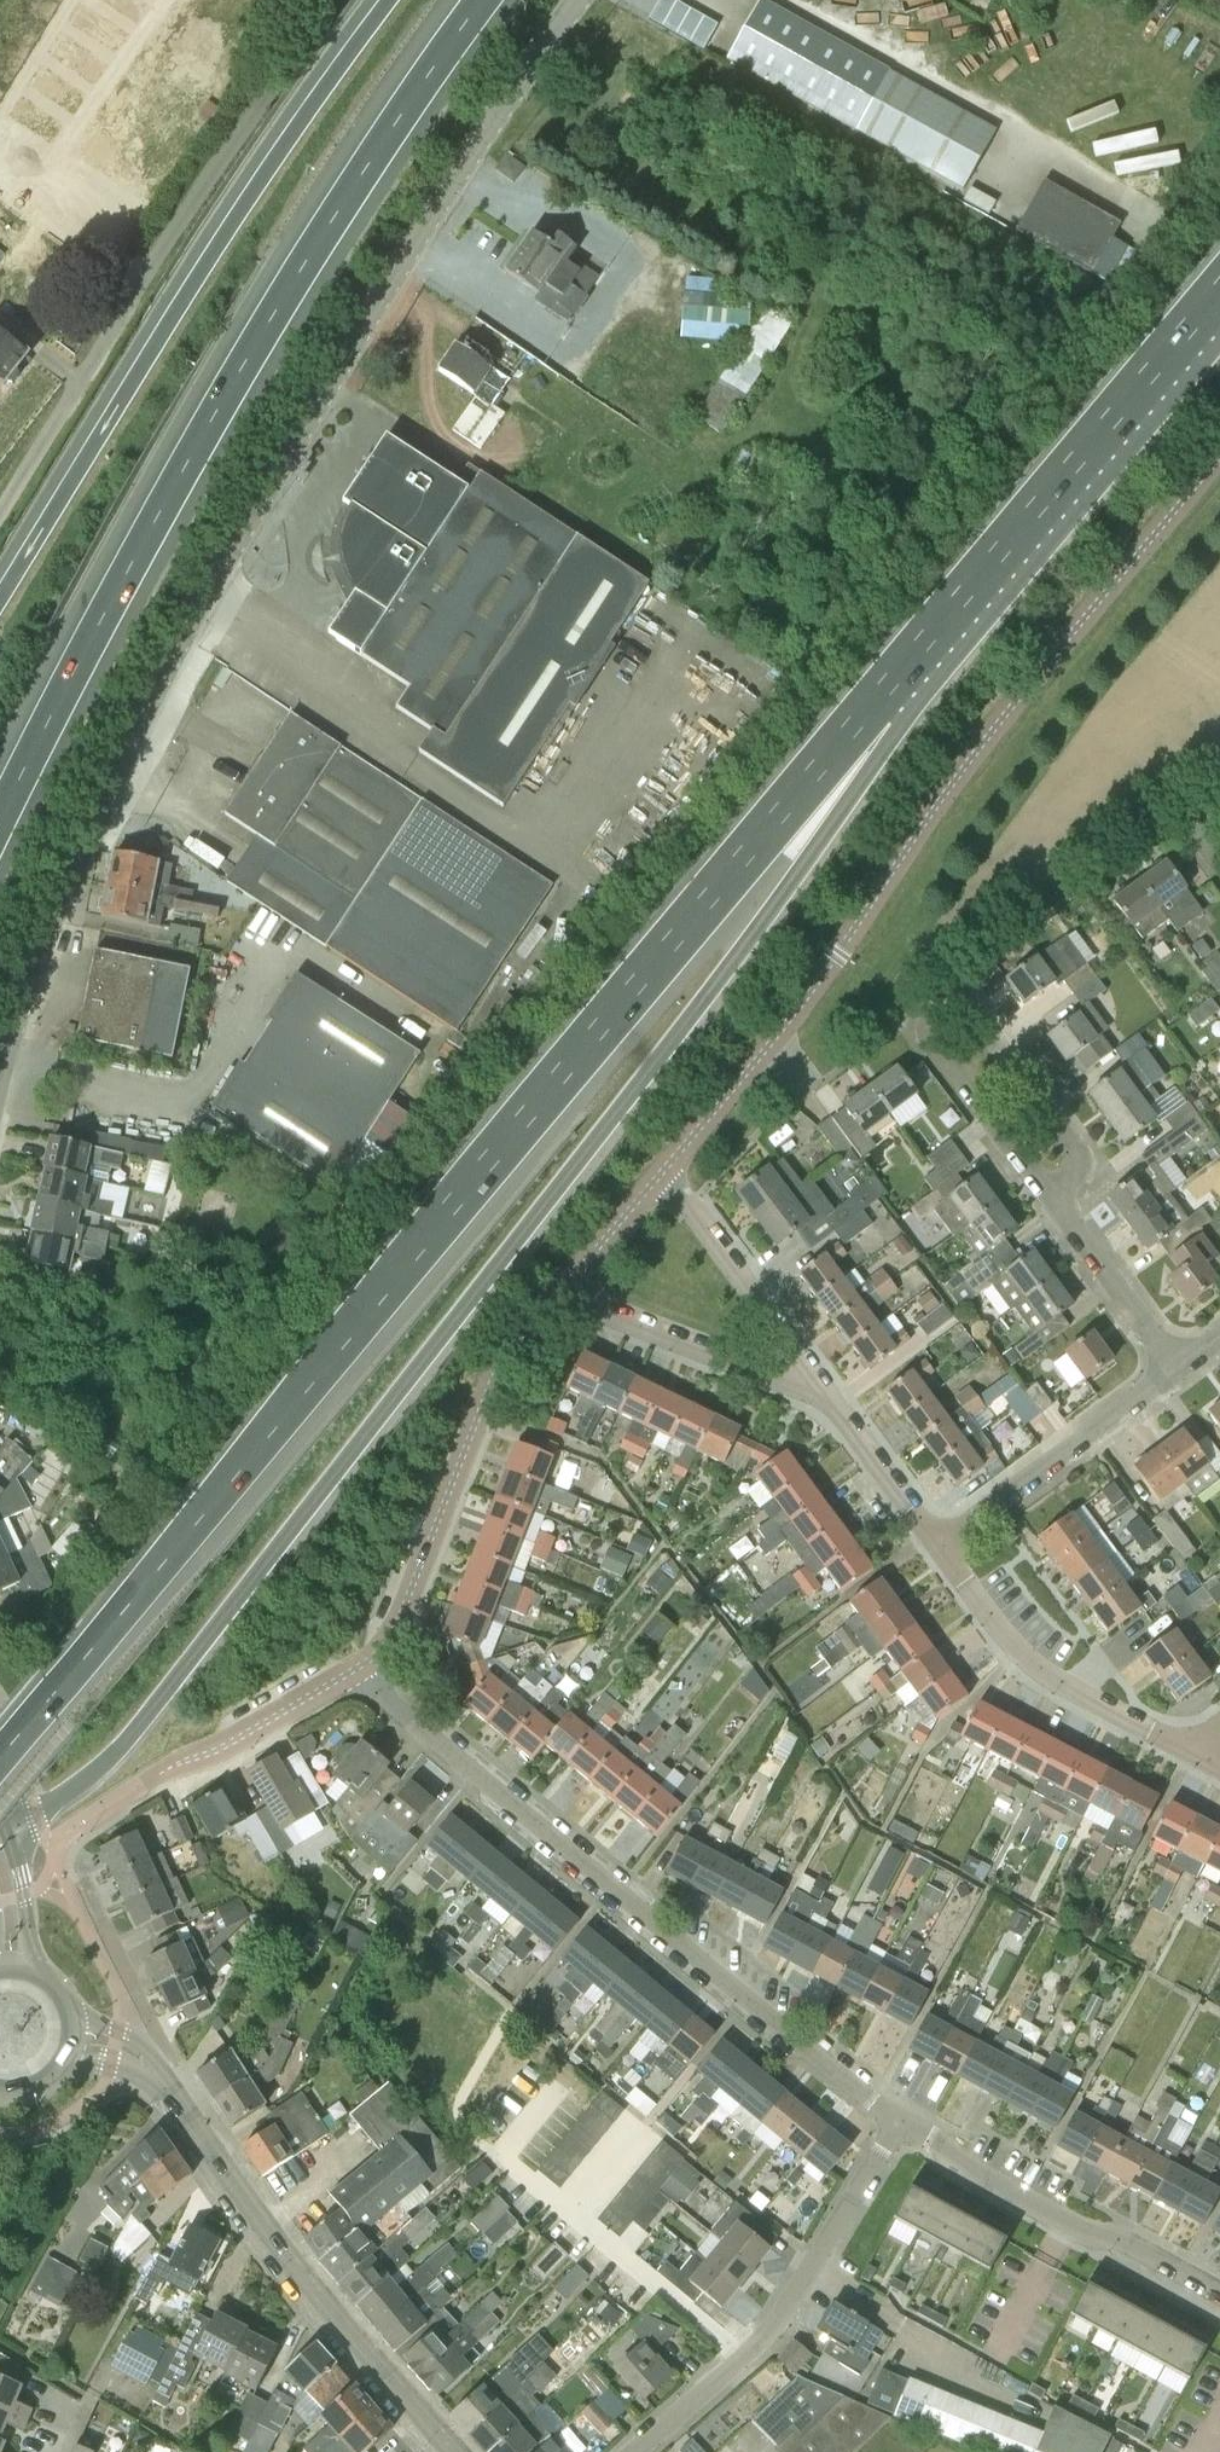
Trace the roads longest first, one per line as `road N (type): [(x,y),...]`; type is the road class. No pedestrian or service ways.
road 1 (motorway): [(0,1823),(70,1791),(166,1691),(792,879),(869,706)]
road 2 (motorway): [(0,1760),(869,706)]
road 3 (tertiary): [(0,1071),(51,924),(149,700),(317,402),(578,0)]
road 4 (motorway): [(484,0),(282,296),(189,456),(0,818)]
road 5 (residential): [(659,1172),(977,751),(1219,452)]
road 6 (motorway): [(390,0),(210,257),(0,599)]
road 7 (residential): [(896,2125),(515,1811),(361,1666)]
road 8 (residential): [(0,504),(242,140),(349,0)]
road 9 (motorway): [(869,706),(1219,292)]
road 10 (tertiary): [(455,2451),(289,2255),(153,2073)]
road 11 (residential): [(361,1666),(394,1629),(486,1388),(558,1284)]
road 12 (residential): [(632,2451),(771,2327),(896,2125)]
road 13 (residential): [(1051,1192),(950,1042),(951,1027),(970,1015),(983,1019),(1078,1154),(1077,1170)]
road 14 (residential): [(1219,2299),(896,2125)]
road 15 (residential): [(1205,1751),(1052,1672),(941,1542)]
road 16 (residential): [(941,1542),(1175,1367)]
road 17 (residential): [(558,1284),(594,1308),(788,1382),(807,1381)]
road 18 (residential): [(807,1381),(697,1214),(659,1172)]
road 19 (residential): [(142,1784),(217,1751),(361,1666)]
road 20 (residential): [(1175,1367),(1051,1192)]
road 21 (residential): [(941,1542),(807,1381)]
road 22 (residential): [(558,1284),(659,1172)]
road 23 (secondary): [(34,1968),(14,1847),(0,1834)]

